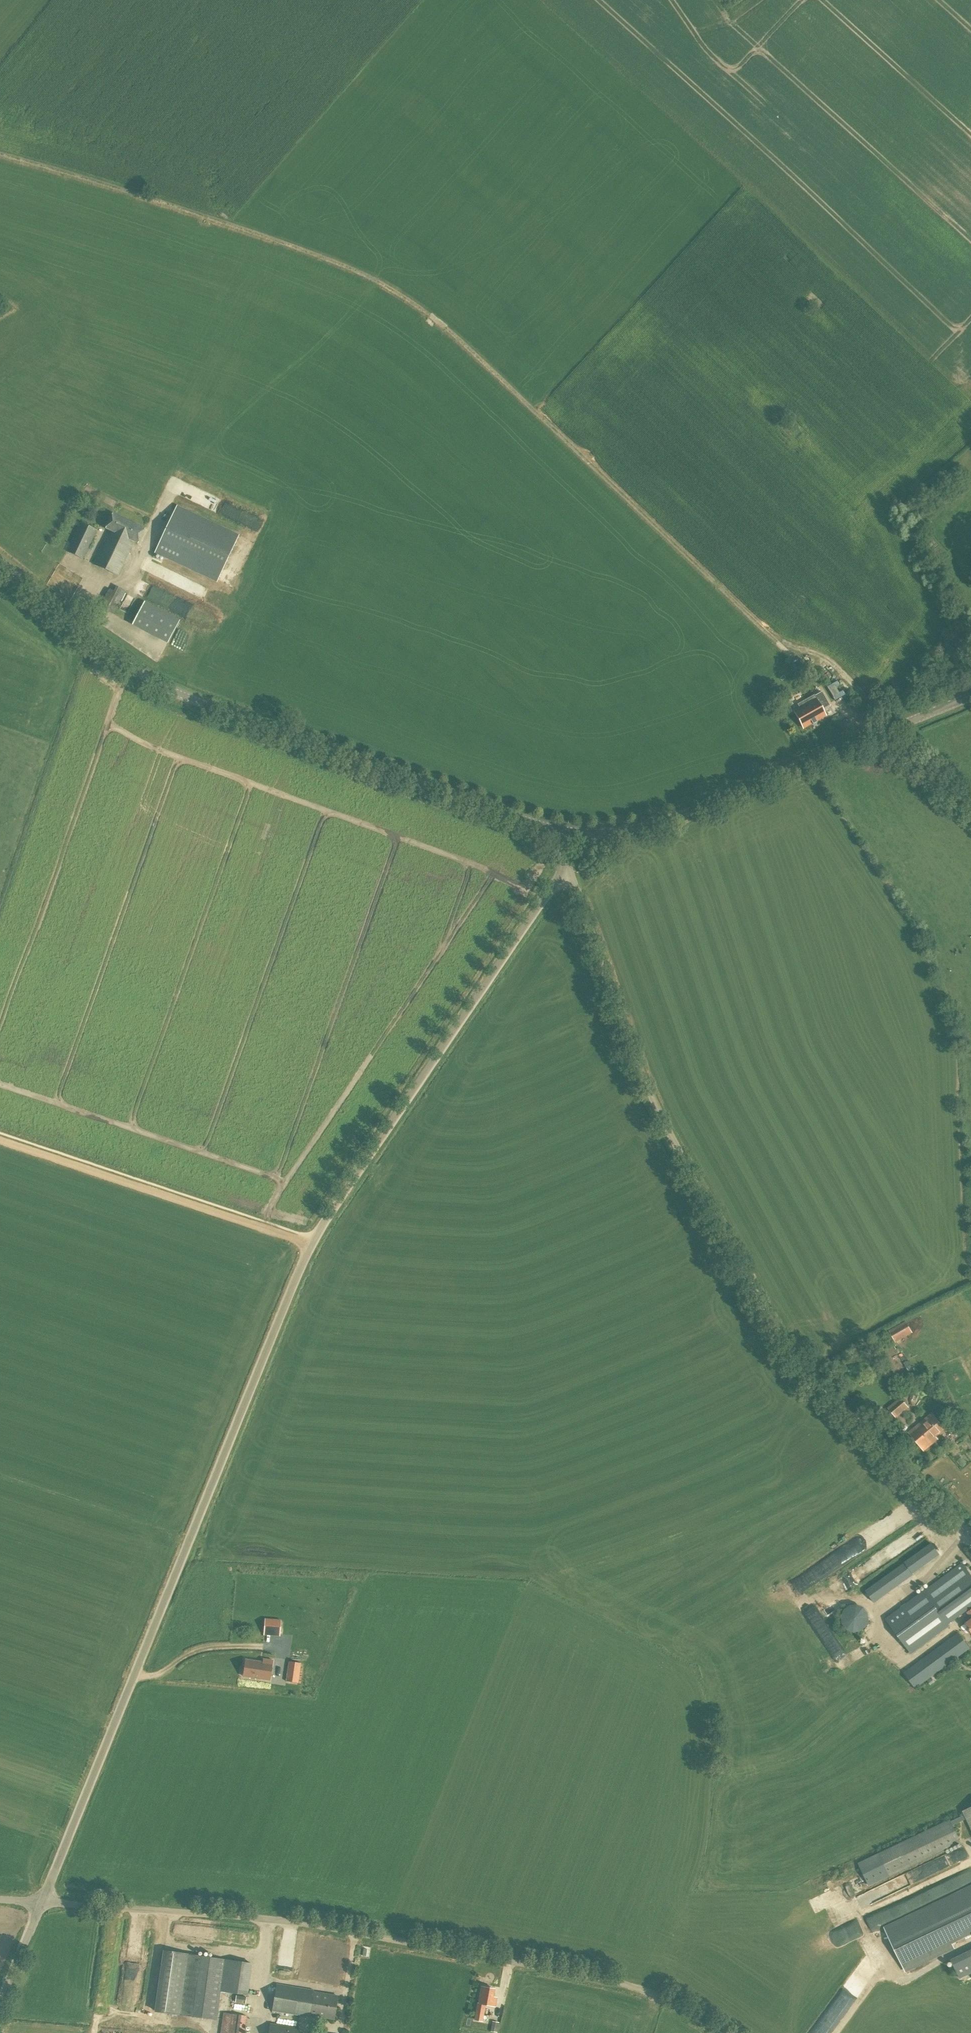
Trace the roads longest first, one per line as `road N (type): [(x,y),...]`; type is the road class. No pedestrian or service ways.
road 1 (unclassified): [(42,1903),(315,1238),(553,886),(571,872)]
road 2 (unclassified): [(970,1539),(780,1341),(650,1108),(571,872)]
road 3 (unclassified): [(719,2032),(616,1980),(285,1921),(42,1903)]
road 4 (tertiary): [(557,833),(168,690),(0,561)]
road 5 (tertiary): [(557,833),(645,828),(882,738),(970,695)]
road 6 (track): [(312,1244),(0,1138)]

